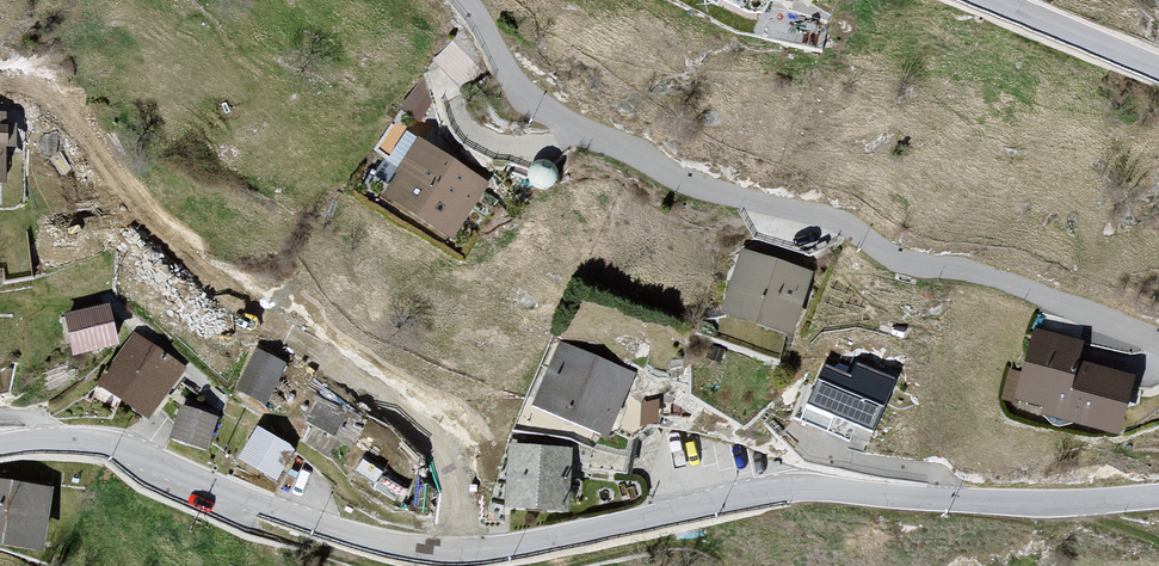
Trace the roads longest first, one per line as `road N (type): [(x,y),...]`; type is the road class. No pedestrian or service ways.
road 1 (residential): [(1158,342),(986,275),(902,261),(823,216),(682,184),(534,104),(464,0)]
road 2 (tertiary): [(461,553),(783,491),(1000,505),(1158,496)]
road 3 (residential): [(461,553),(453,481),(420,425),(226,285),(149,217),(58,106),(35,87),(0,78)]
road 4 (tertiary): [(0,445),(115,446),(272,510),(360,537),(461,553)]
road 5 (tertiary): [(1158,70),(989,0)]

